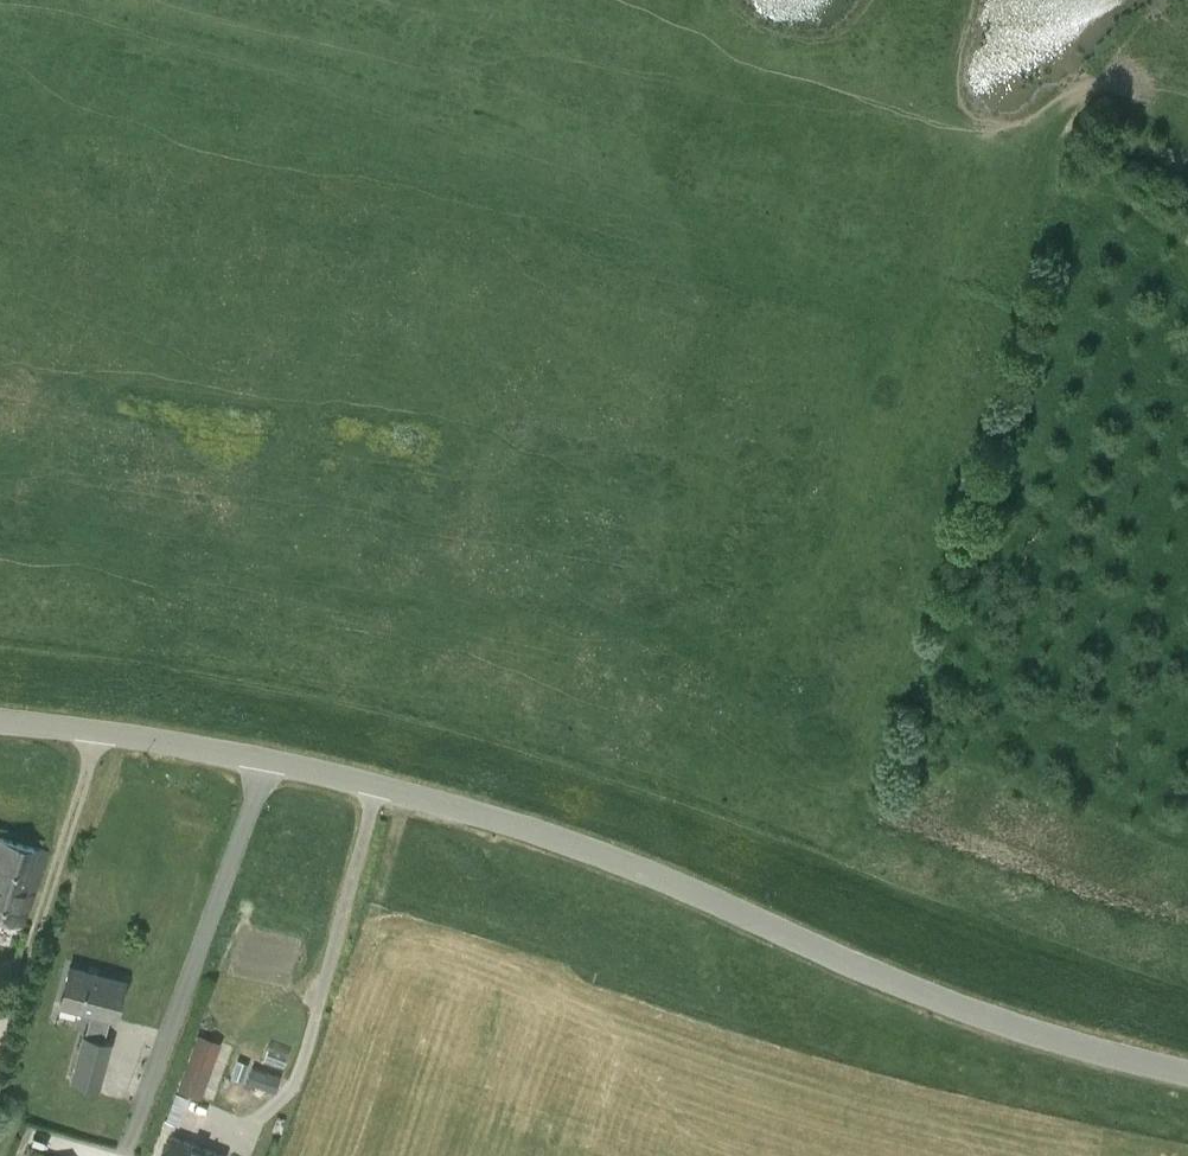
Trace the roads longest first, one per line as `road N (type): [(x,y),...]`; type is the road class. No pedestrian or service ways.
road 1 (unclassified): [(1187,1078),(1020,1032),(546,836),(266,764),(0,725)]
road 2 (track): [(376,791),(304,1062),(278,1102),(239,1130),(180,1111)]
road 3 (track): [(266,764),(117,1155)]
road 4 (track): [(98,736),(23,966)]

